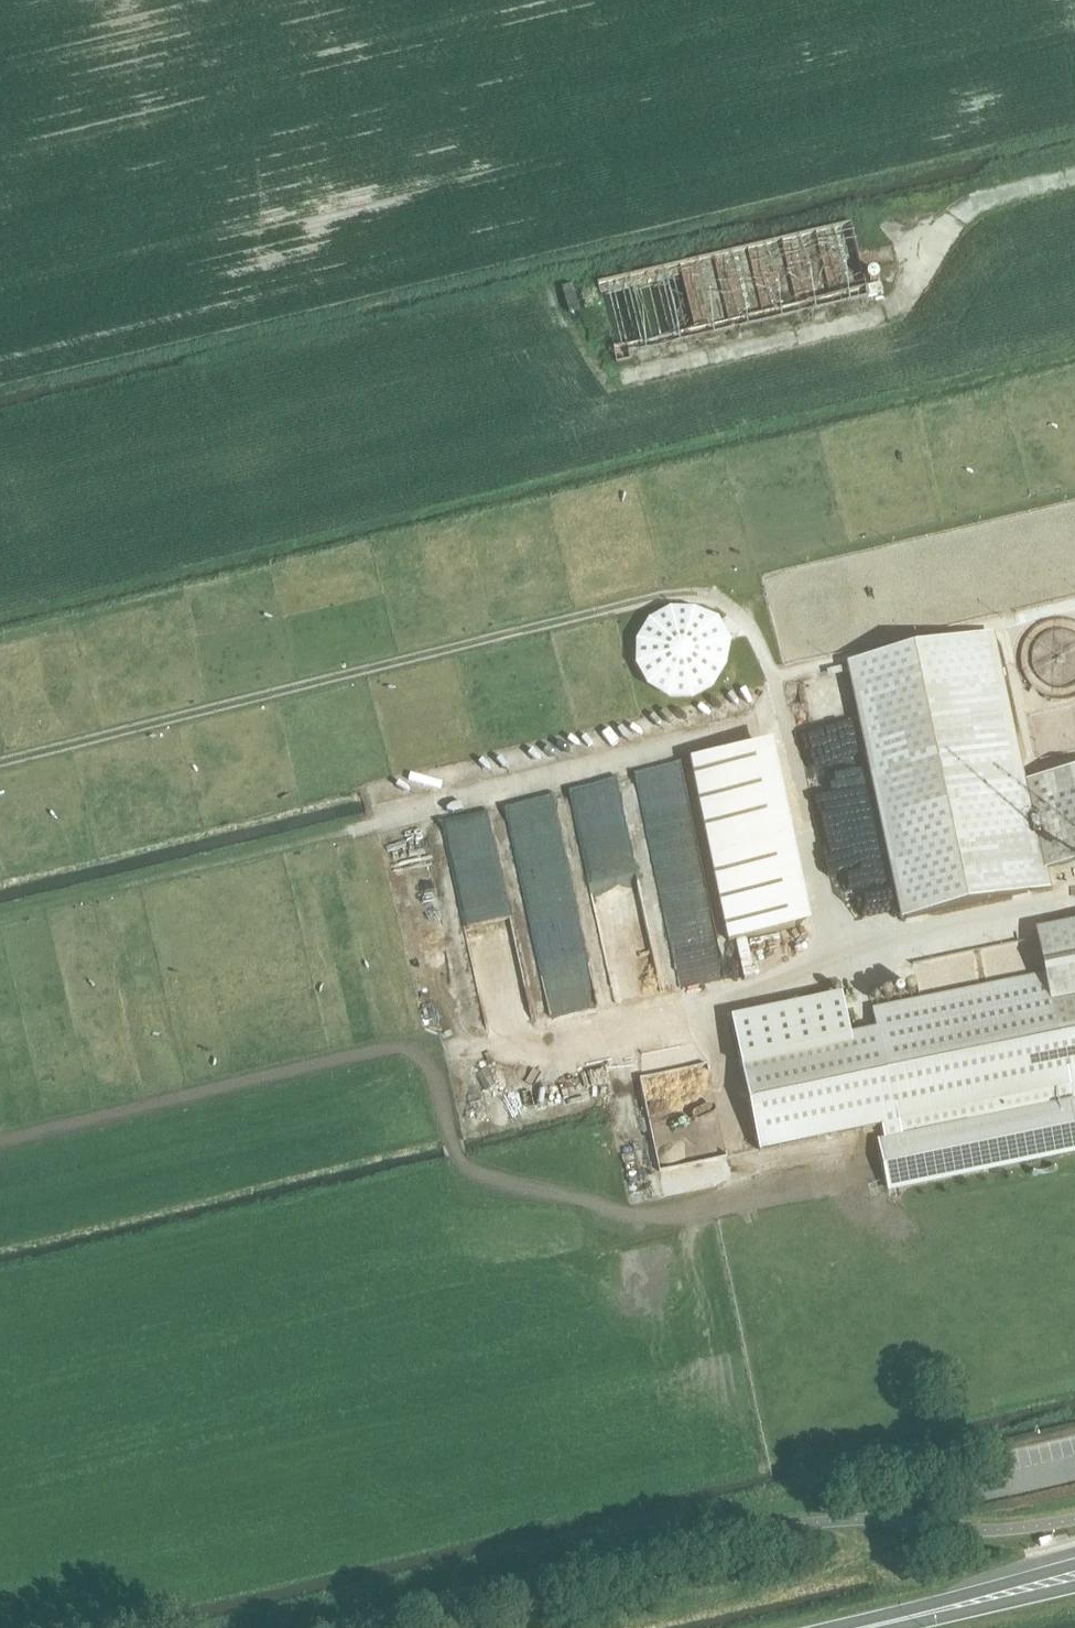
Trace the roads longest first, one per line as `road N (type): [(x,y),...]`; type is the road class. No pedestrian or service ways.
road 1 (secondary): [(852,1627),(1074,1574)]

